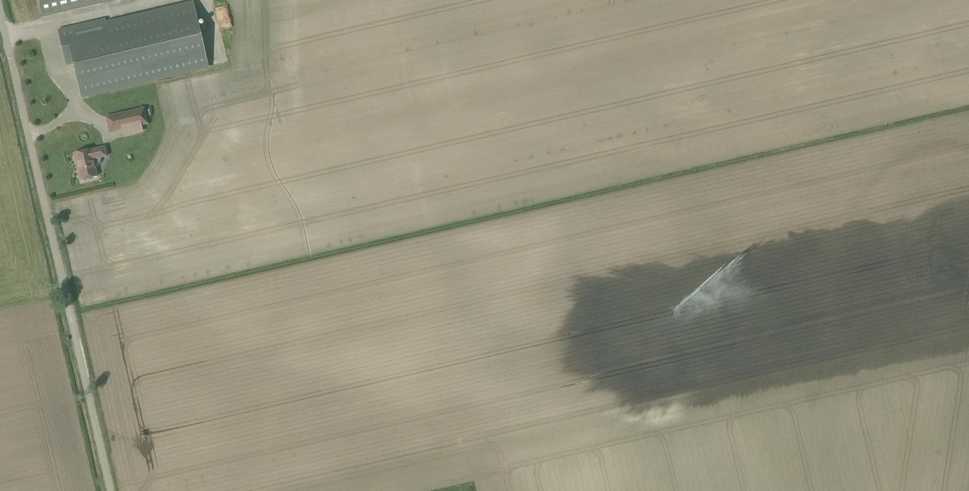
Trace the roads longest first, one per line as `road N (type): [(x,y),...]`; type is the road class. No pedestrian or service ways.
road 1 (unclassified): [(113,490),(0,5)]

